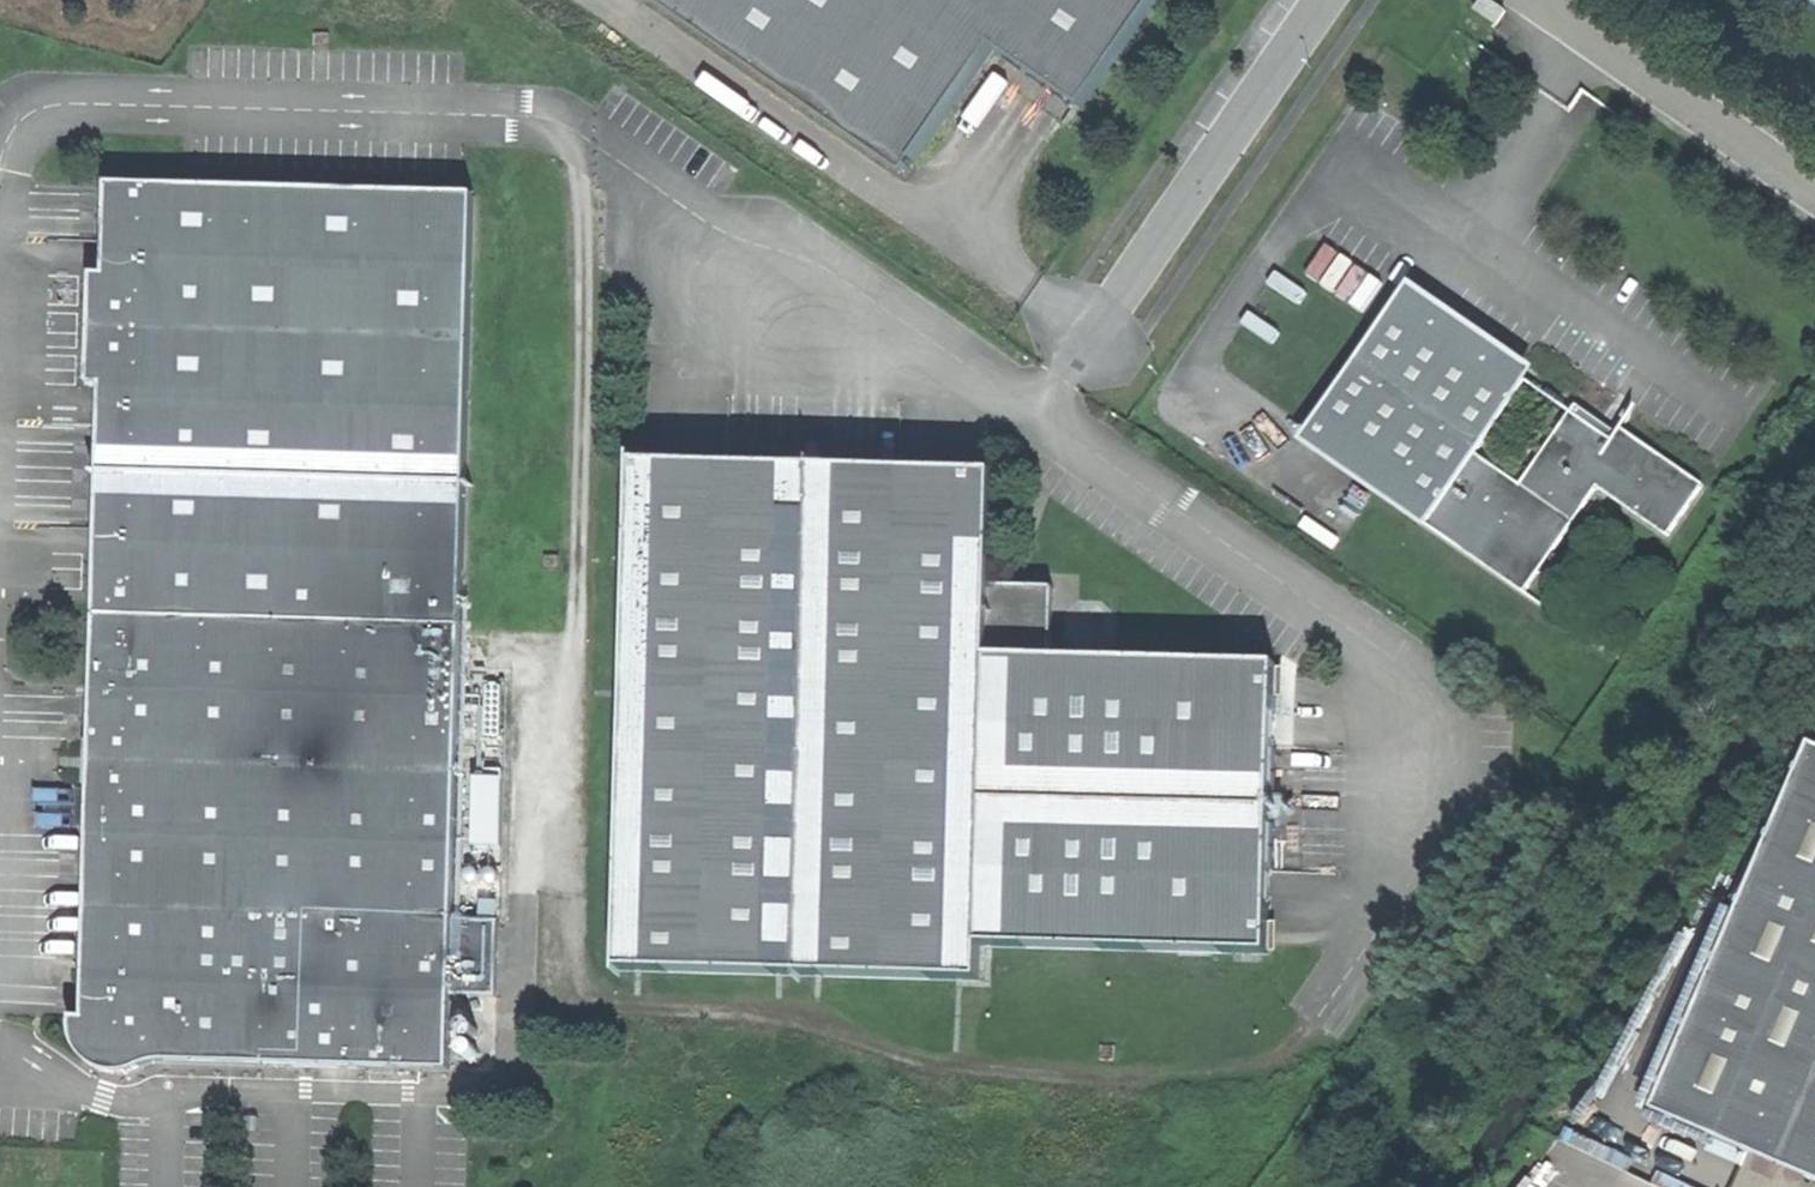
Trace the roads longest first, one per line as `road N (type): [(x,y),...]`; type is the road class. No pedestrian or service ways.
road 1 (track): [(532,1011),(746,1011),(841,1027),(945,1072),(1238,1075),(1270,1069),(1298,1044)]
road 2 (residential): [(1324,0),(1087,342)]
road 3 (residential): [(1534,0),(1814,191)]

